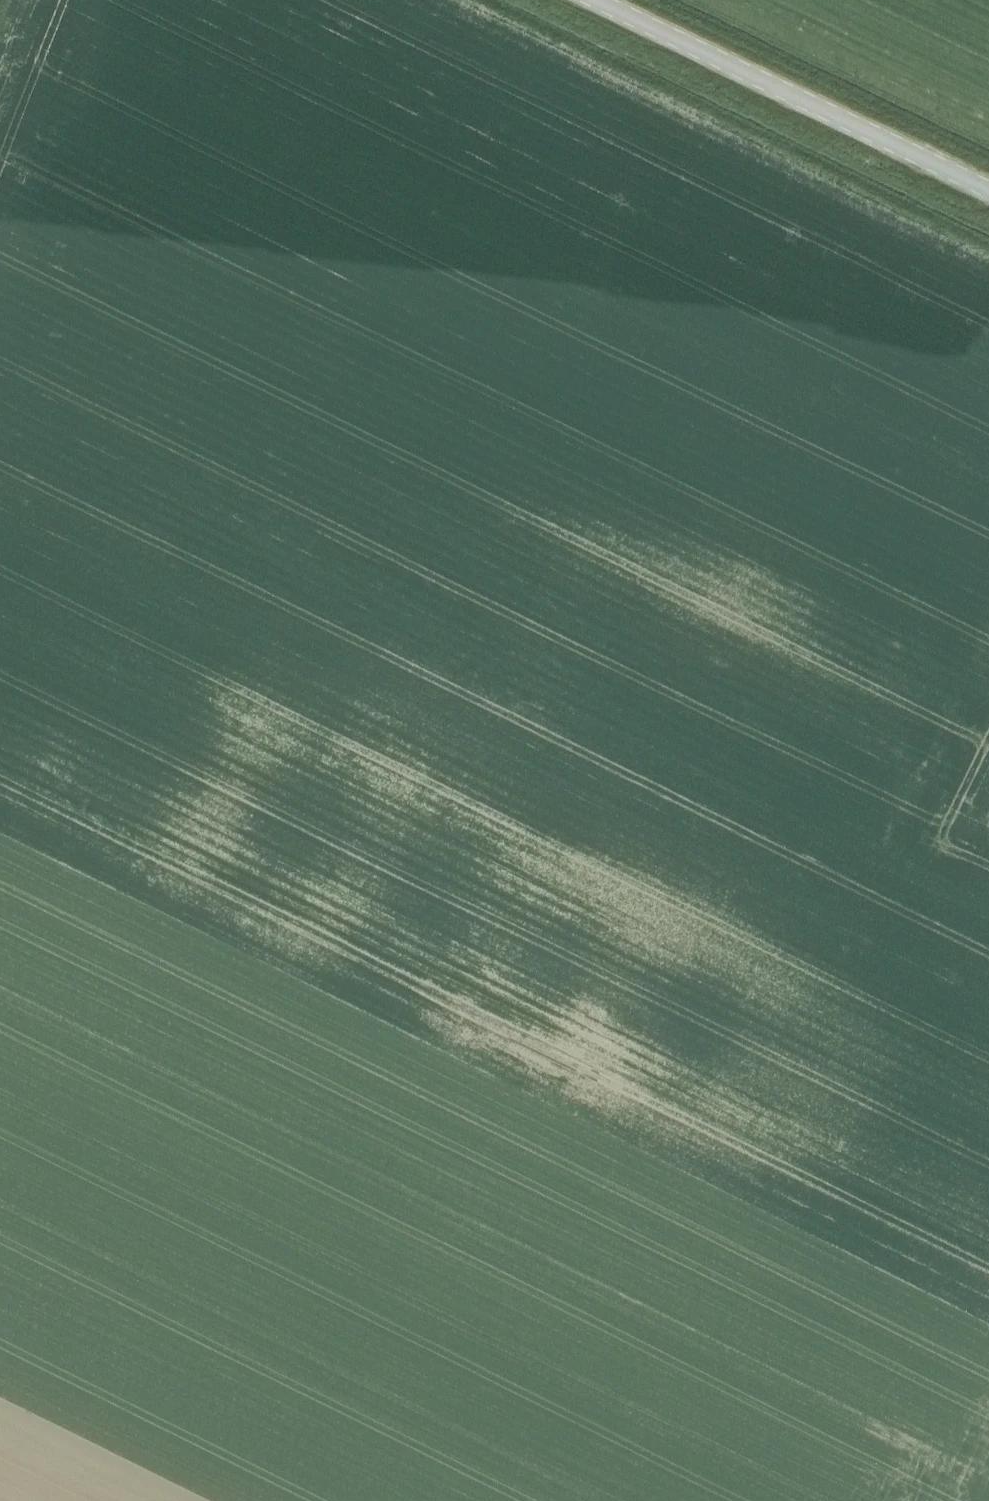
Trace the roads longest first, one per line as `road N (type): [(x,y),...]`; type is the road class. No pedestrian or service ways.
road 1 (tertiary): [(988,191),(594,0)]

